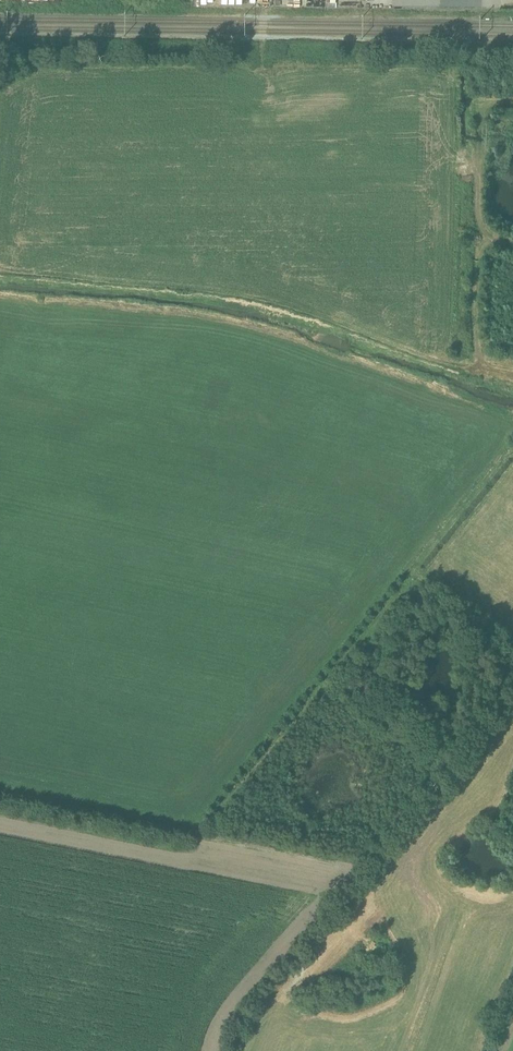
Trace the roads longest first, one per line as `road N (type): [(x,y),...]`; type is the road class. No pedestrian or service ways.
road 1 (track): [(512,379),(481,367),(475,356),(479,129),(492,106),(512,103)]

